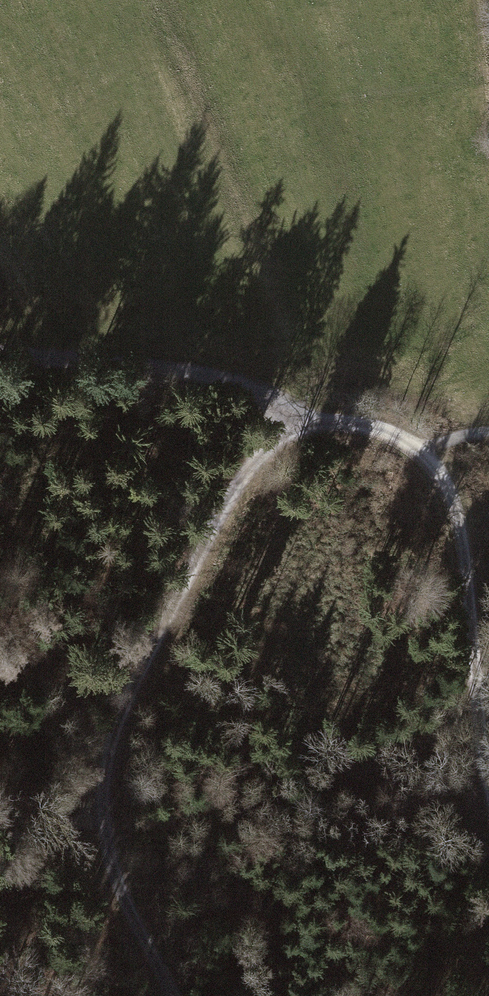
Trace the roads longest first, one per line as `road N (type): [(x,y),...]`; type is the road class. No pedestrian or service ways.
road 1 (track): [(172,995),(119,904),(102,840),(103,765),(233,490),(264,448),(297,427)]
road 2 (track): [(488,795),(472,689),(464,525),(455,488),(427,447)]
road 3 (track): [(0,351),(214,375),(267,397),(297,427)]
road 4 (track): [(297,427),(340,420),(427,447)]

